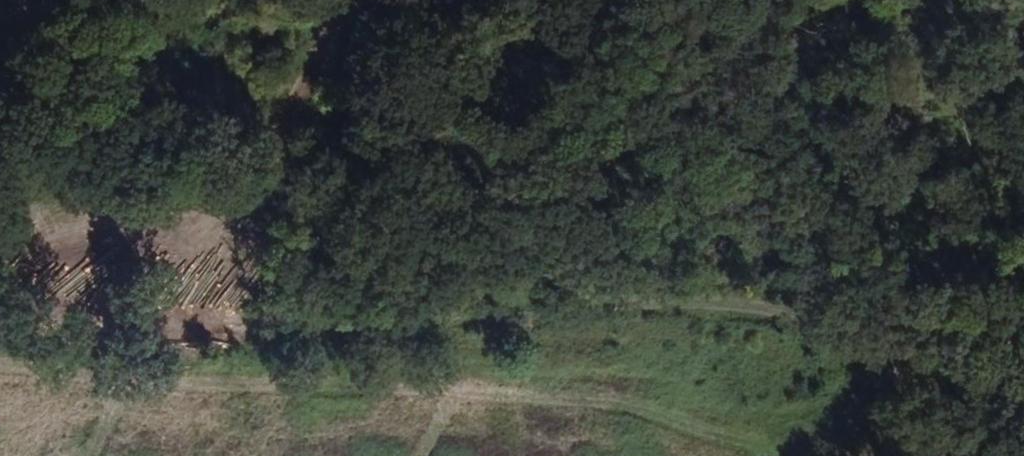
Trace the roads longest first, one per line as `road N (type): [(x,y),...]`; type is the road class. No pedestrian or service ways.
road 1 (track): [(0,311),(272,313),(646,296),(813,319),(1023,392)]

